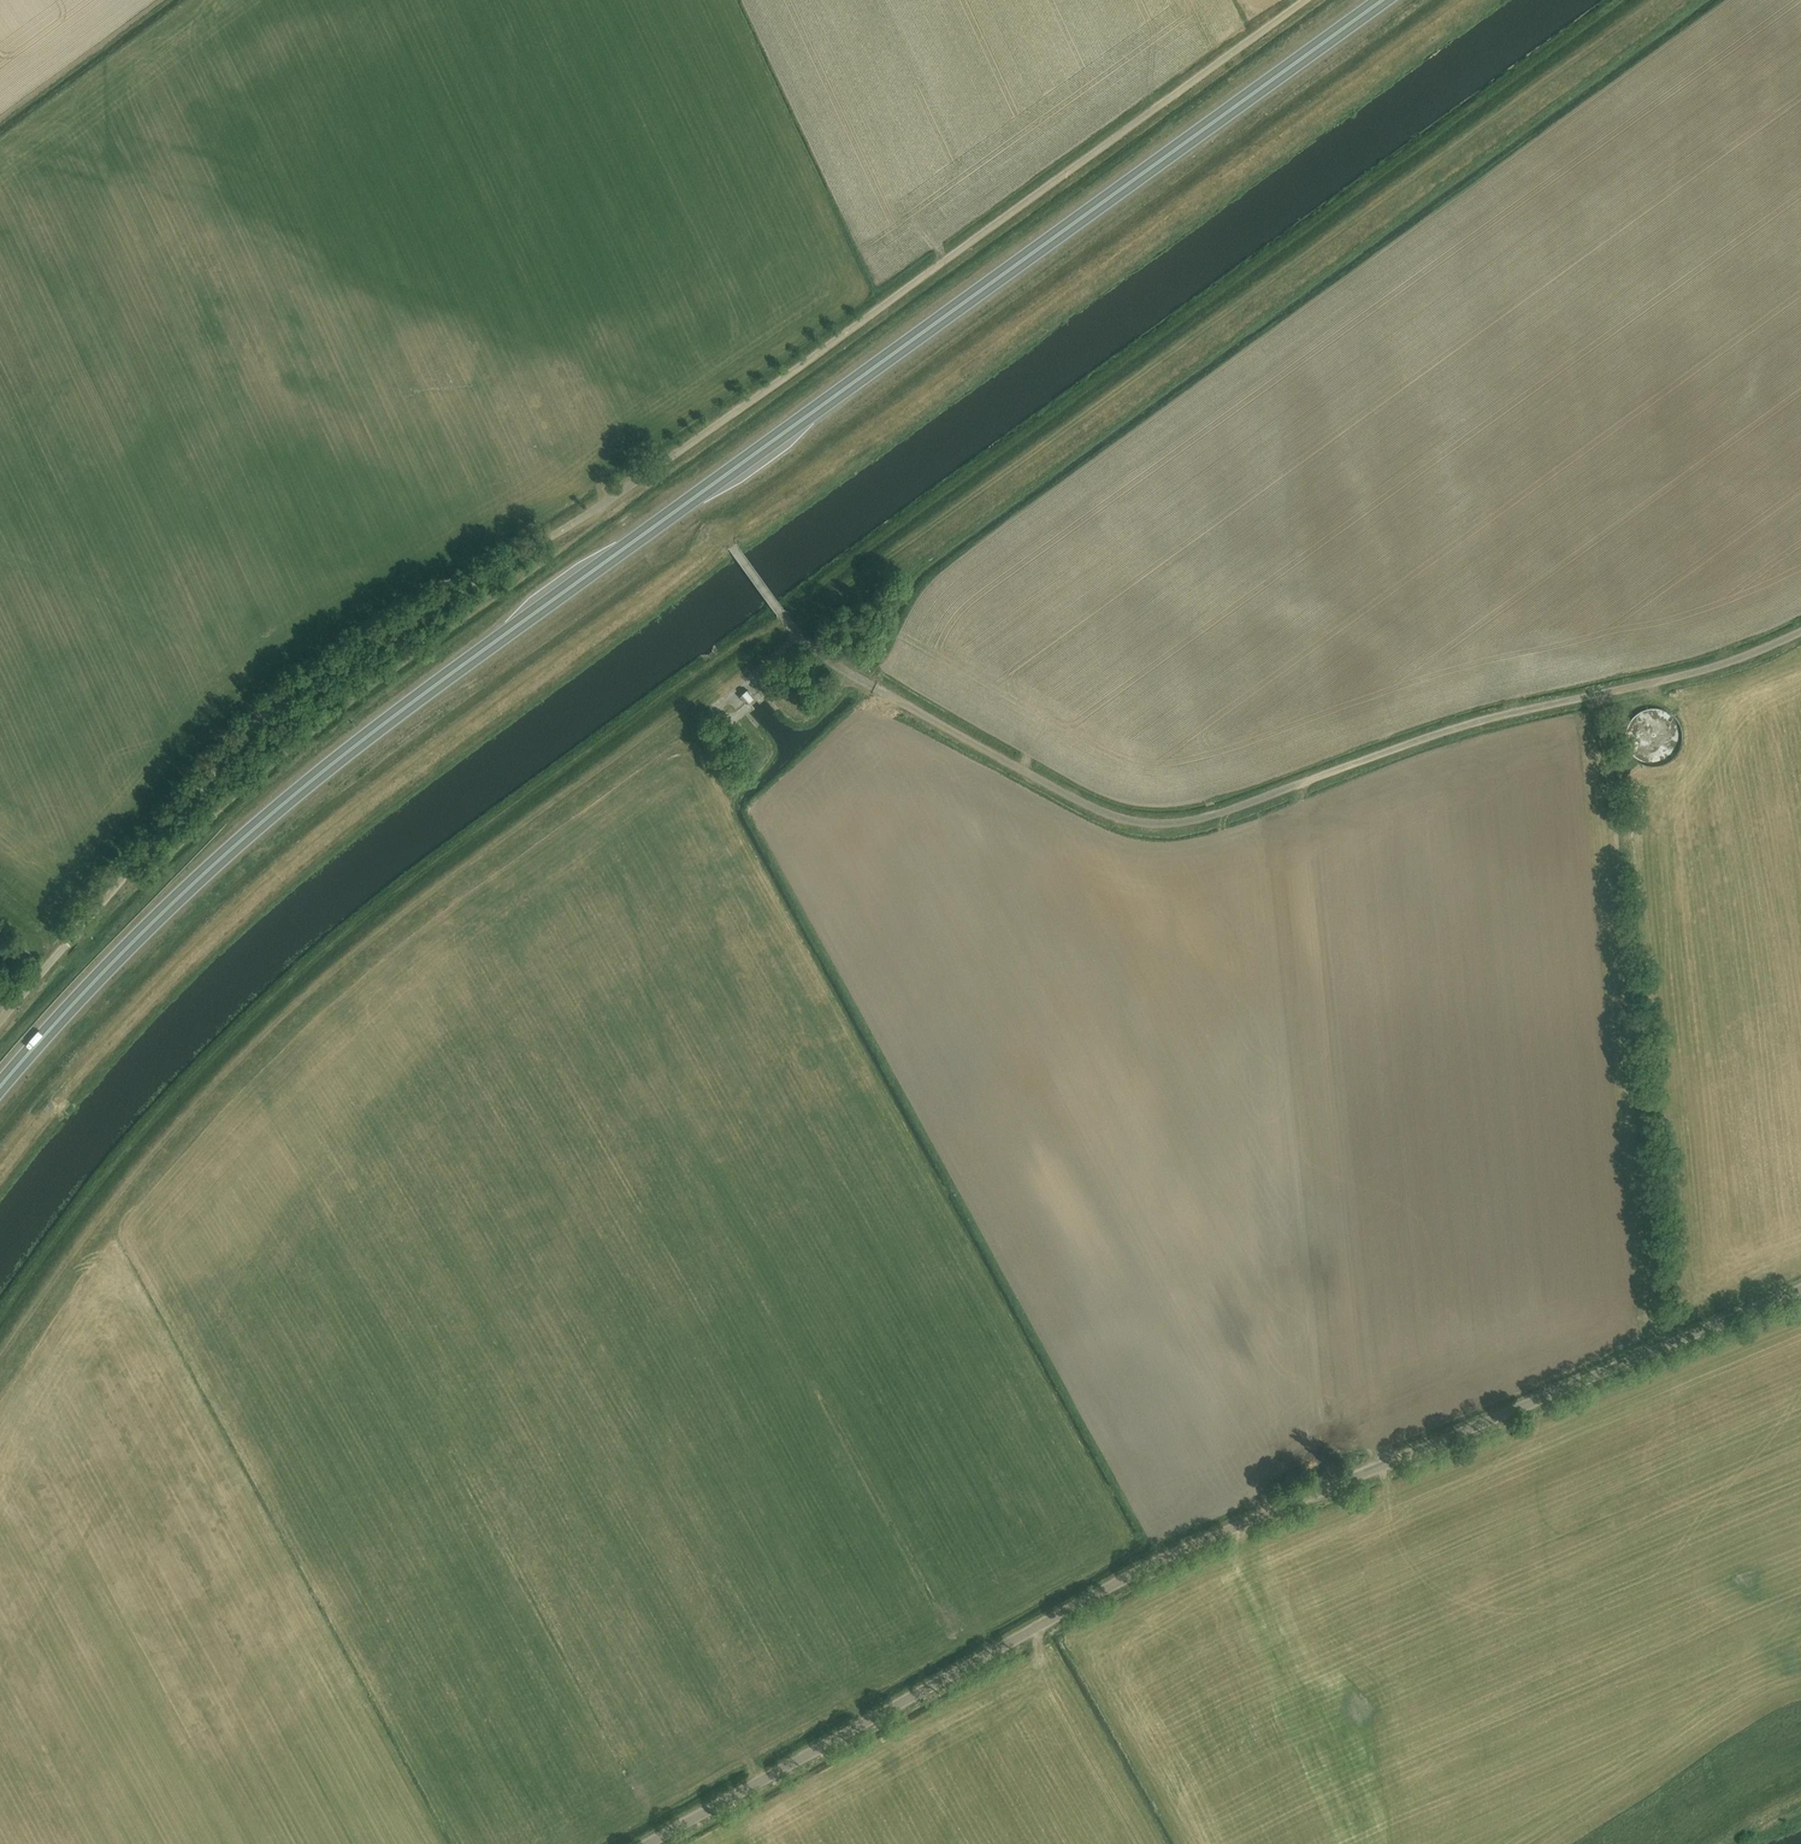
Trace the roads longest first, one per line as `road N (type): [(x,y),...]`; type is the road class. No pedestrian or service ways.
road 1 (trunk): [(0,1089),(196,882),(386,722),(1382,0)]
road 2 (unclassified): [(0,1022),(281,697),(607,501),(1305,0)]
road 3 (unclassified): [(653,1843),(1138,1572),(1800,1289)]
road 4 (unclassified): [(780,612),(836,665),(1035,777),(1106,815),(1162,824),(1198,821),(1498,717),(1726,666),(1800,632)]

